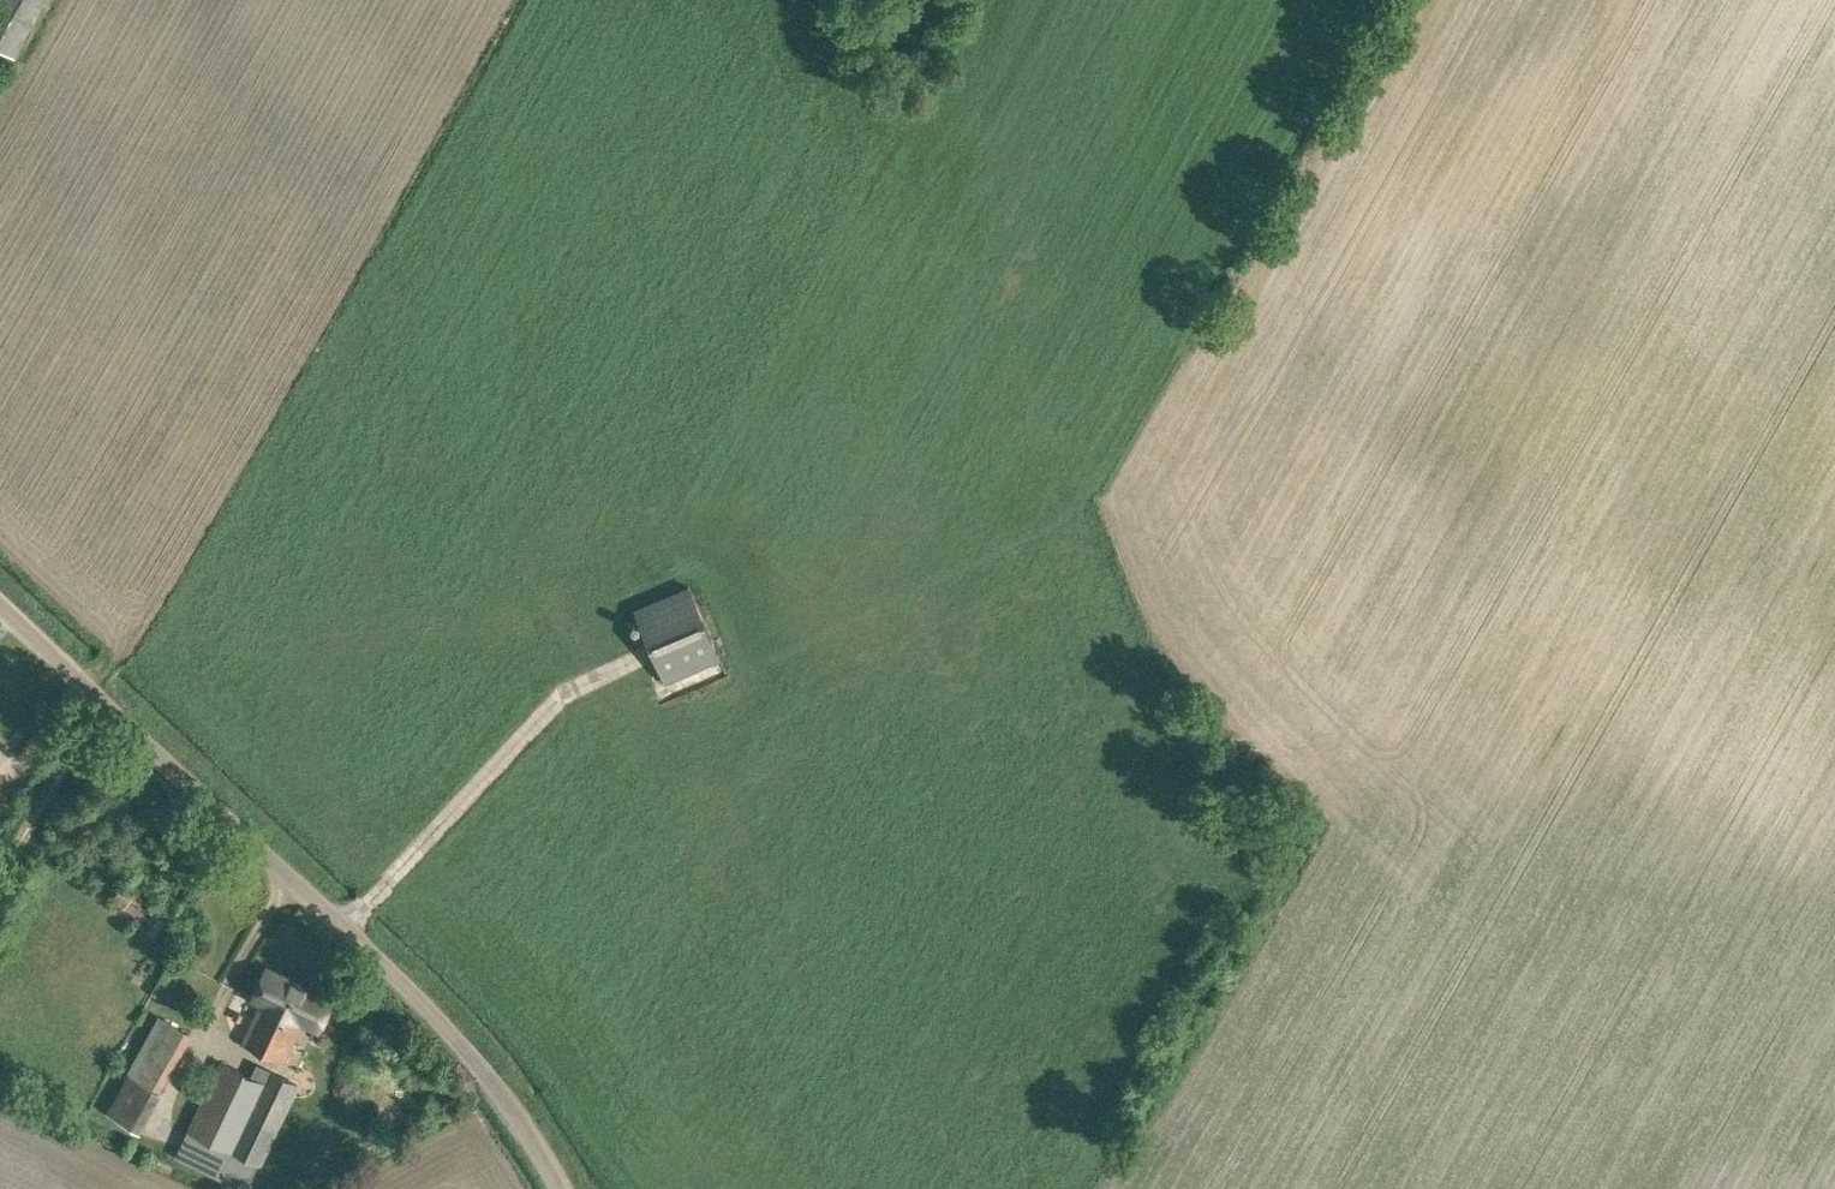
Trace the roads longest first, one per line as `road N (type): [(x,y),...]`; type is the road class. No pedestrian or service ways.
road 1 (unclassified): [(559,1188),(545,1149),(474,1038),(0,610)]

